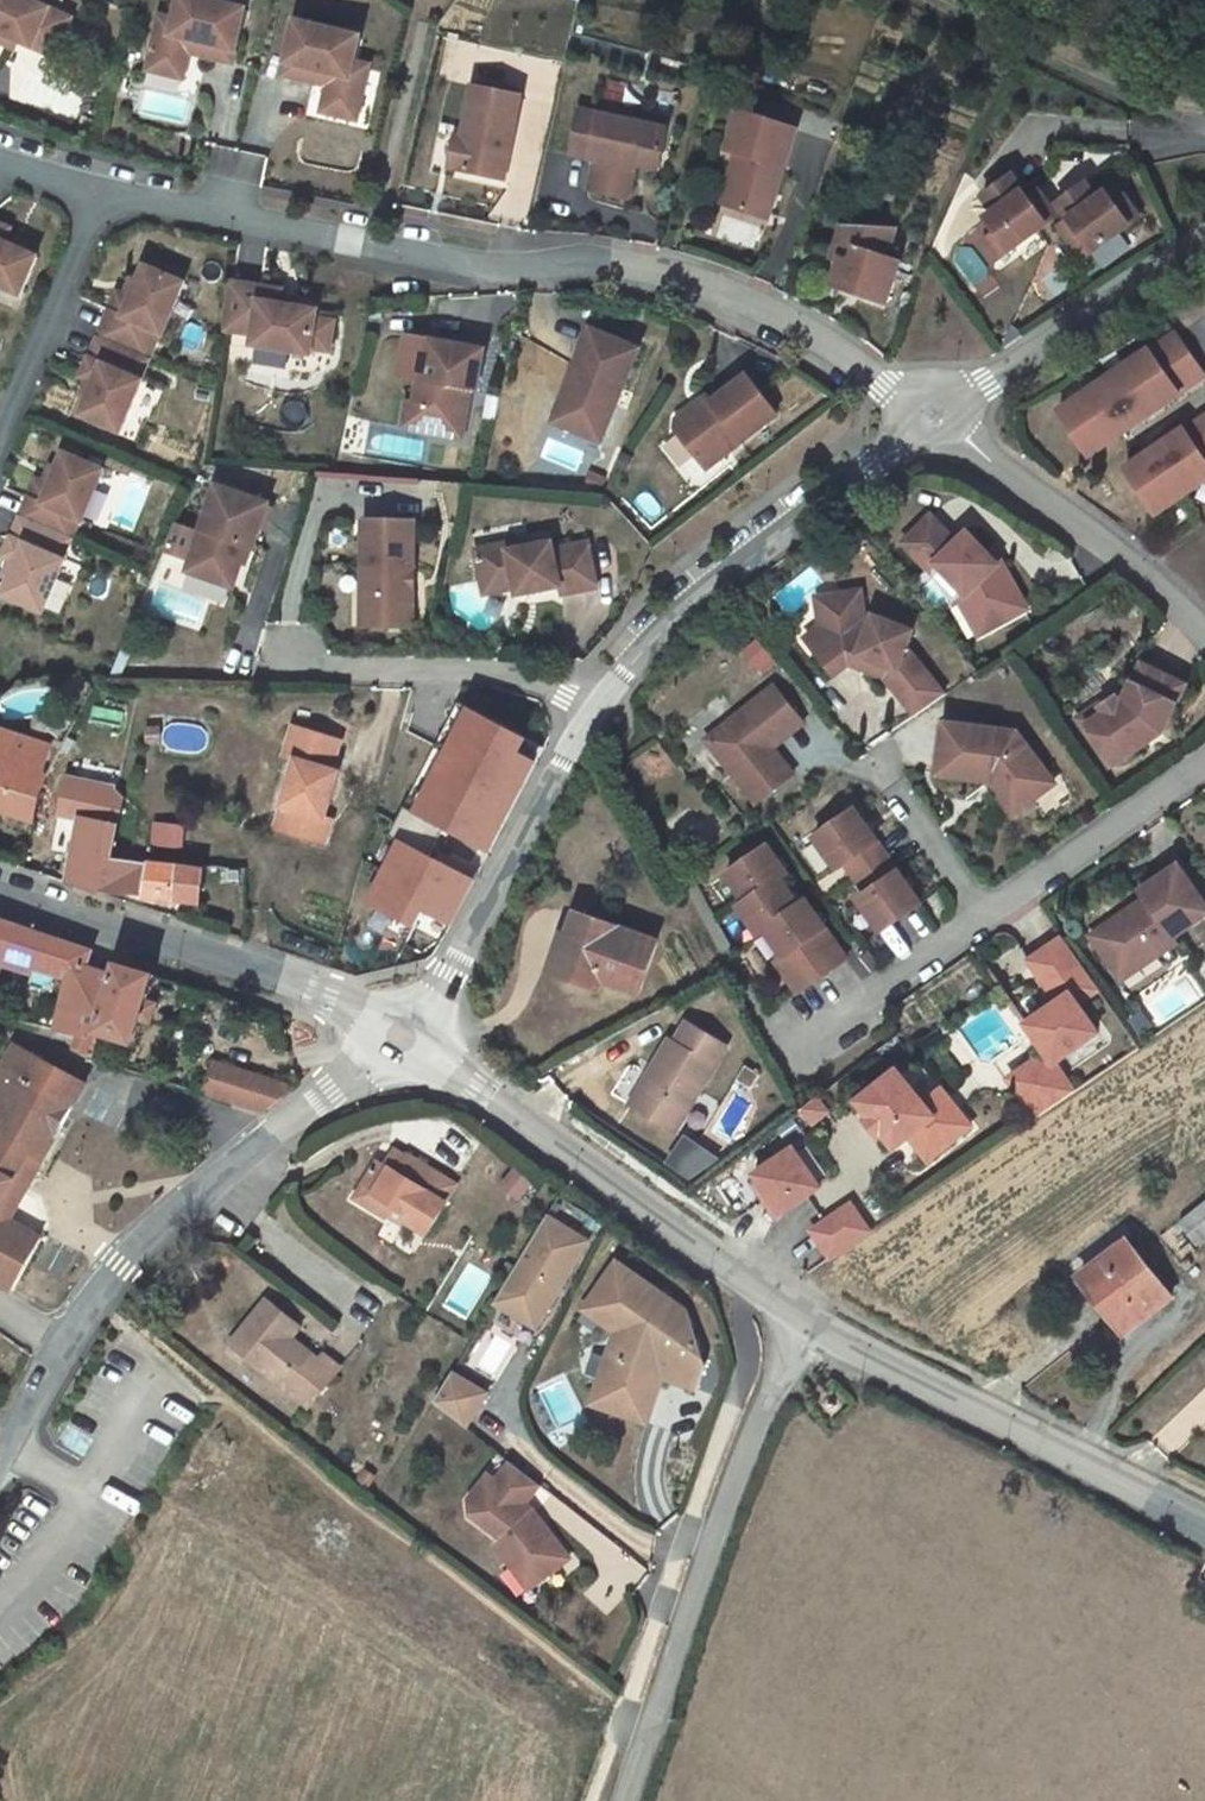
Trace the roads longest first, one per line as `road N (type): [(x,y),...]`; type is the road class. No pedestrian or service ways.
road 1 (residential): [(933,423),(821,348),(646,280),(502,276),(392,262),(98,192)]
road 2 (unclassified): [(10,1451),(87,1307),(216,1184),(399,1040)]
road 3 (unclassified): [(793,1315),(628,1800)]
road 4 (tertiary): [(399,1040),(456,1069),(793,1315)]
road 5 (tertiary): [(793,1315),(1204,1524)]
road 6 (unclassified): [(594,708),(664,621),(933,423)]
road 7 (tertiary): [(0,900),(329,1000),(399,1040)]
road 8 (unclassified): [(399,1040),(447,974),(594,708)]
road 9 (residential): [(1204,635),(1175,592),(933,423)]
road 10 (unclassified): [(933,423),(1204,244)]
road 11 (residential): [(297,657),(488,672),(594,708)]
road 12 (residential): [(979,921),(1204,761)]
road 13 (residential): [(0,438),(98,192)]
road 14 (residential): [(796,1047),(979,921)]
road 15 (residential): [(979,921),(877,770)]

